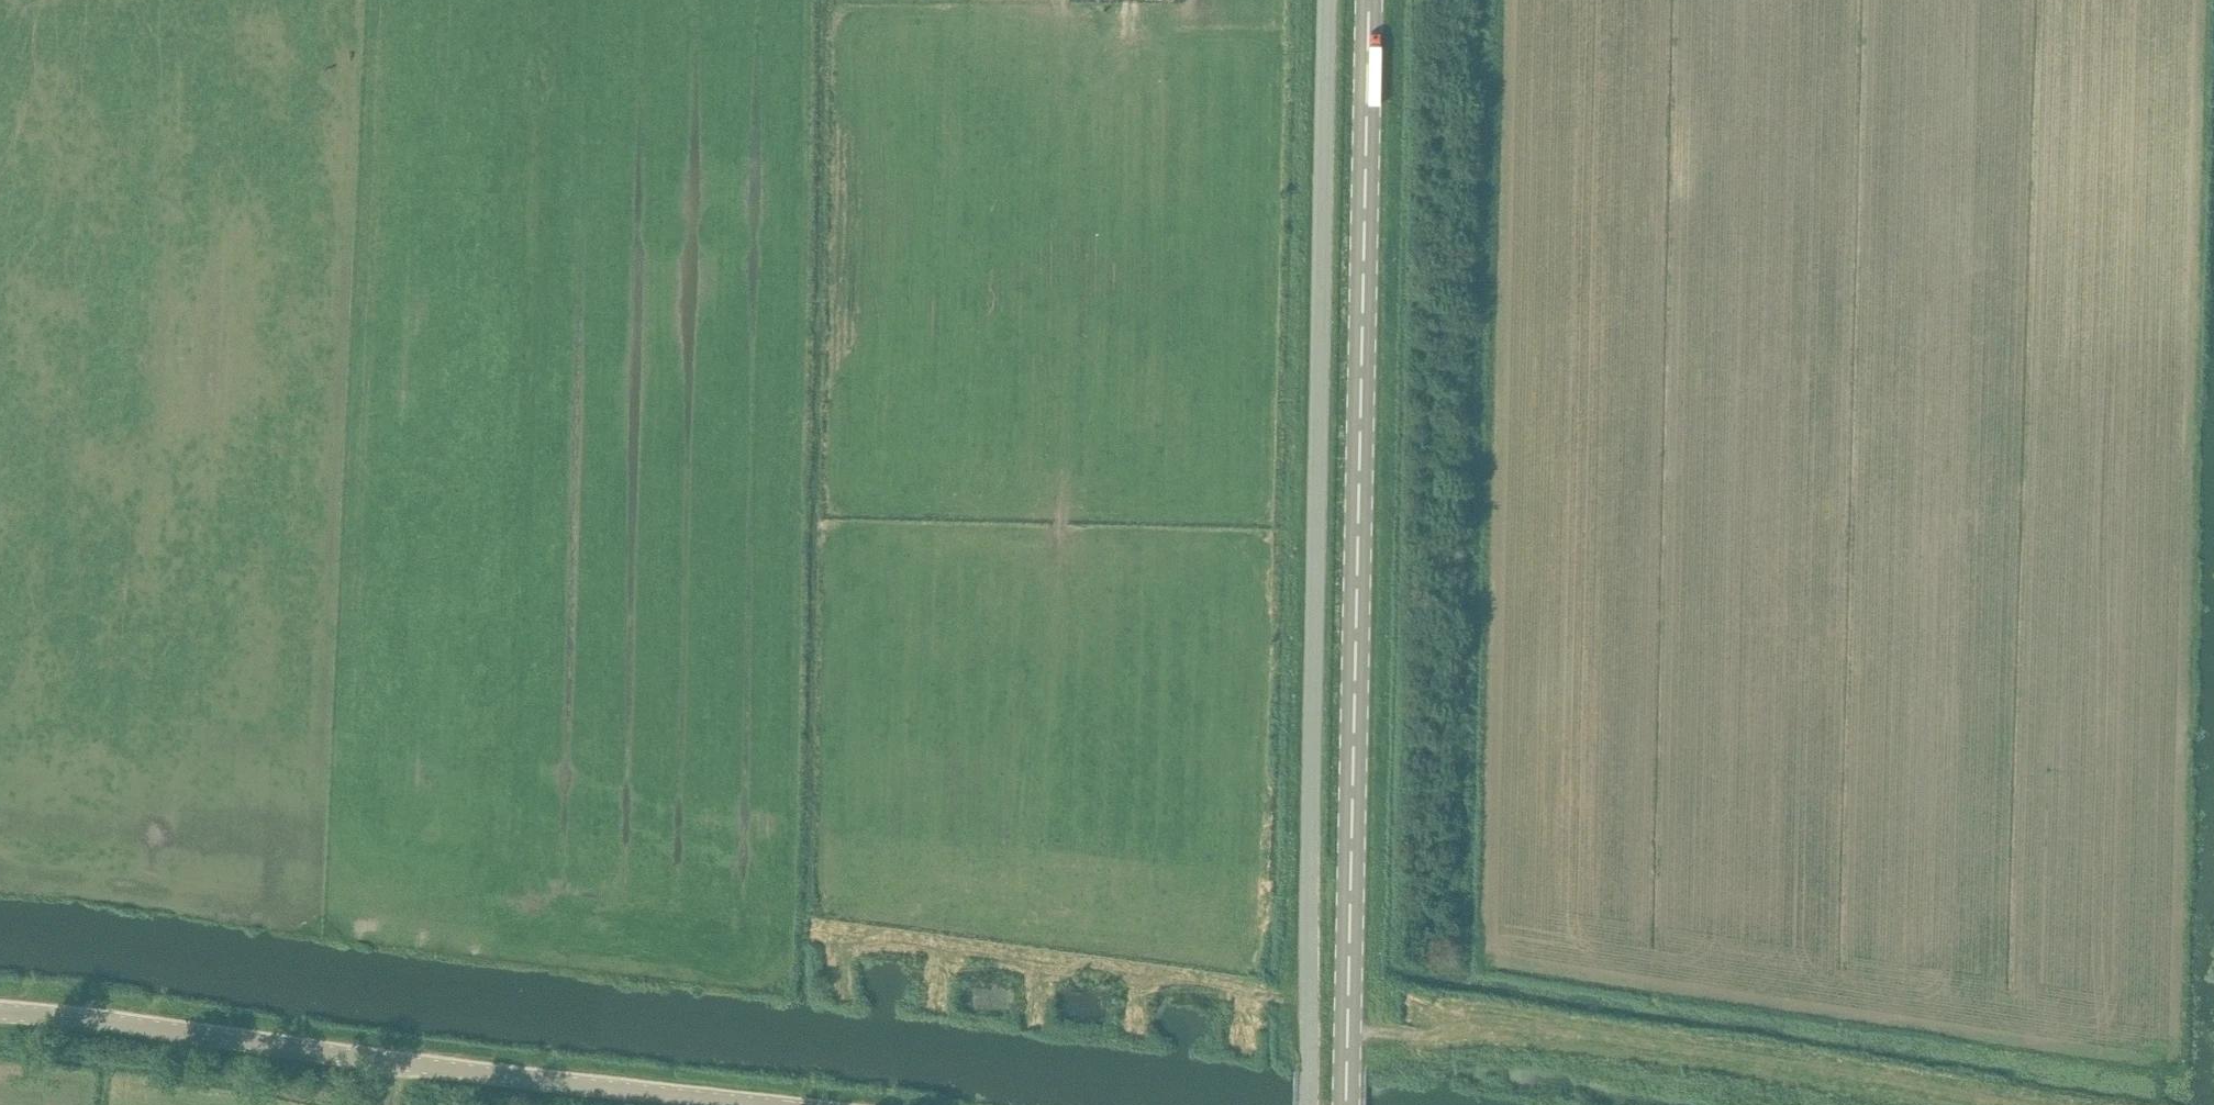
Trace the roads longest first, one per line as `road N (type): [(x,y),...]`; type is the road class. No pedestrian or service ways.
road 1 (secondary): [(1346,1104),(1370,0)]
road 2 (unclassified): [(1307,1104),(1324,0)]
road 3 (tertiary): [(751,1104),(0,1011)]

